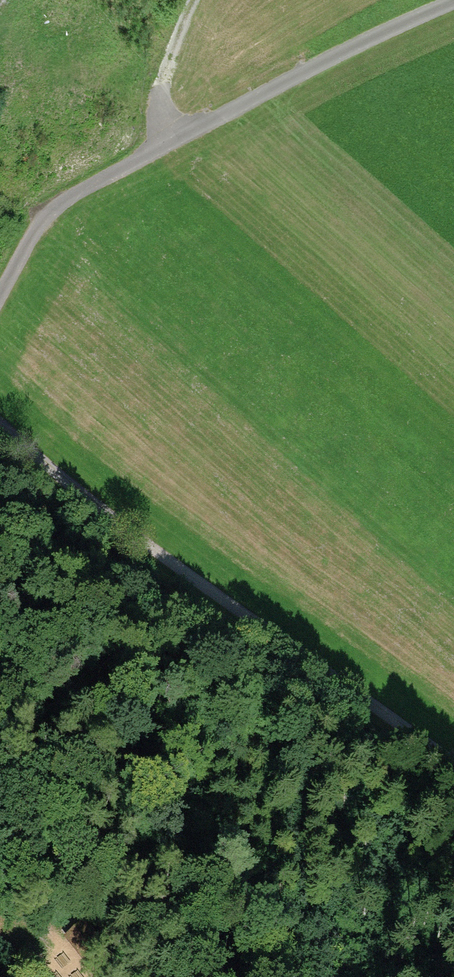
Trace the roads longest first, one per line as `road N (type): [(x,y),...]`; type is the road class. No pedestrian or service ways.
road 1 (track): [(0,424),(163,556),(453,767)]
road 2 (track): [(453,2),(171,139),(59,205),(32,237),(0,299)]
road 3 (track): [(0,749),(71,806),(211,976)]
road 4 (track): [(171,139),(162,94),(195,0)]

